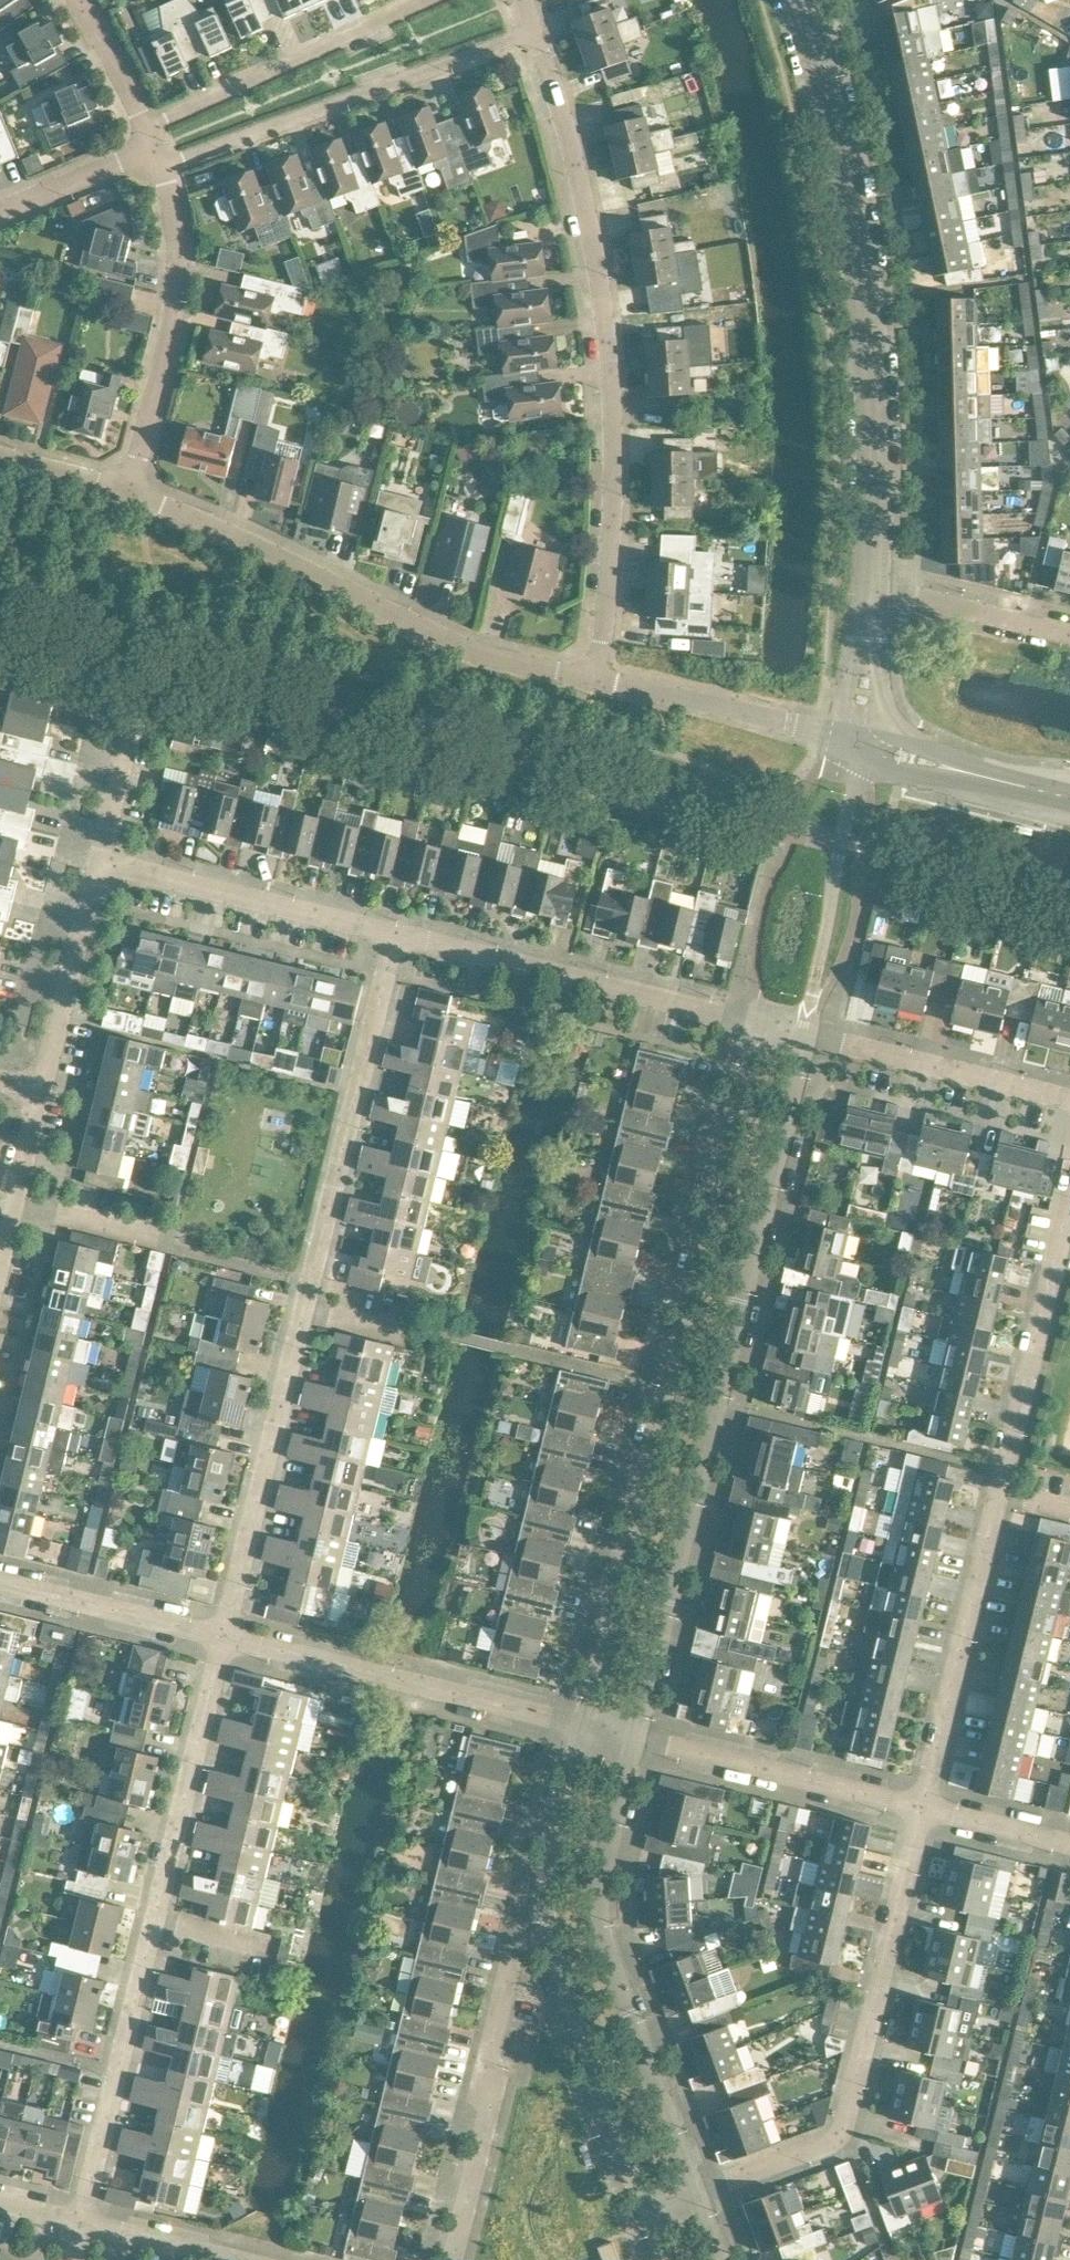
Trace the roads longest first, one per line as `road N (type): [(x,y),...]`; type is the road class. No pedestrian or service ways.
road 1 (residential): [(712,810),(0,632)]
road 2 (residential): [(636,1738),(804,1034)]
road 3 (residential): [(755,1023),(586,1726)]
road 4 (residential): [(595,677),(610,563),(608,356),(574,167),(533,35)]
road 5 (residential): [(921,1809),(1069,1196)]
road 6 (residential): [(80,2221),(223,1639)]
road 7 (unclassified): [(872,585),(874,427),(856,251),(823,76),(795,0)]
road 8 (residential): [(586,1726),(555,1856),(551,1906),(566,1980),(645,2213)]
road 9 (residential): [(595,677),(456,643),(131,491)]
road 10 (residential): [(698,2193),(826,2145),(845,2124),(921,1809)]
road 11 (residential): [(698,2193),(603,1924),(601,1882),(636,1738)]
road 12 (residential): [(165,165),(533,35)]
road 13 (residential): [(306,1302),(398,939)]
road 14 (residential): [(586,1726),(223,1639)]
road 15 (residential): [(398,939),(755,1023)]
road 16 (residential): [(223,1639),(306,1302)]
road 17 (residential): [(131,491),(177,282),(165,165)]
road 18 (residential): [(454,2259),(492,2110),(483,2083),(512,1956)]
road 19 (residential): [(100,866),(398,939)]
road 20 (residential): [(423,0),(148,127)]
road 21 (residential): [(921,1809),(636,1738)]
road 22 (residential): [(1069,1101),(804,1034)]
road 23 (residential): [(843,736),(595,677)]
road 24 (residential): [(43,1092),(100,866)]
road 25 (residential): [(223,1639),(0,1583)]
road 26 (residential): [(1069,631),(872,585)]
road 27 (residential): [(0,210),(156,147)]
road 28 (residential): [(171,1245),(15,1206)]
road 29 (residential): [(234,2259),(80,2221)]
road 30 (residential): [(137,715),(100,866)]
road 31 (residential): [(1069,1845),(921,1809)]
road 32 (residential): [(148,127),(73,0)]
road 33 (residential): [(441,1334),(306,1302)]
road 34 (residential): [(131,491),(0,456)]

